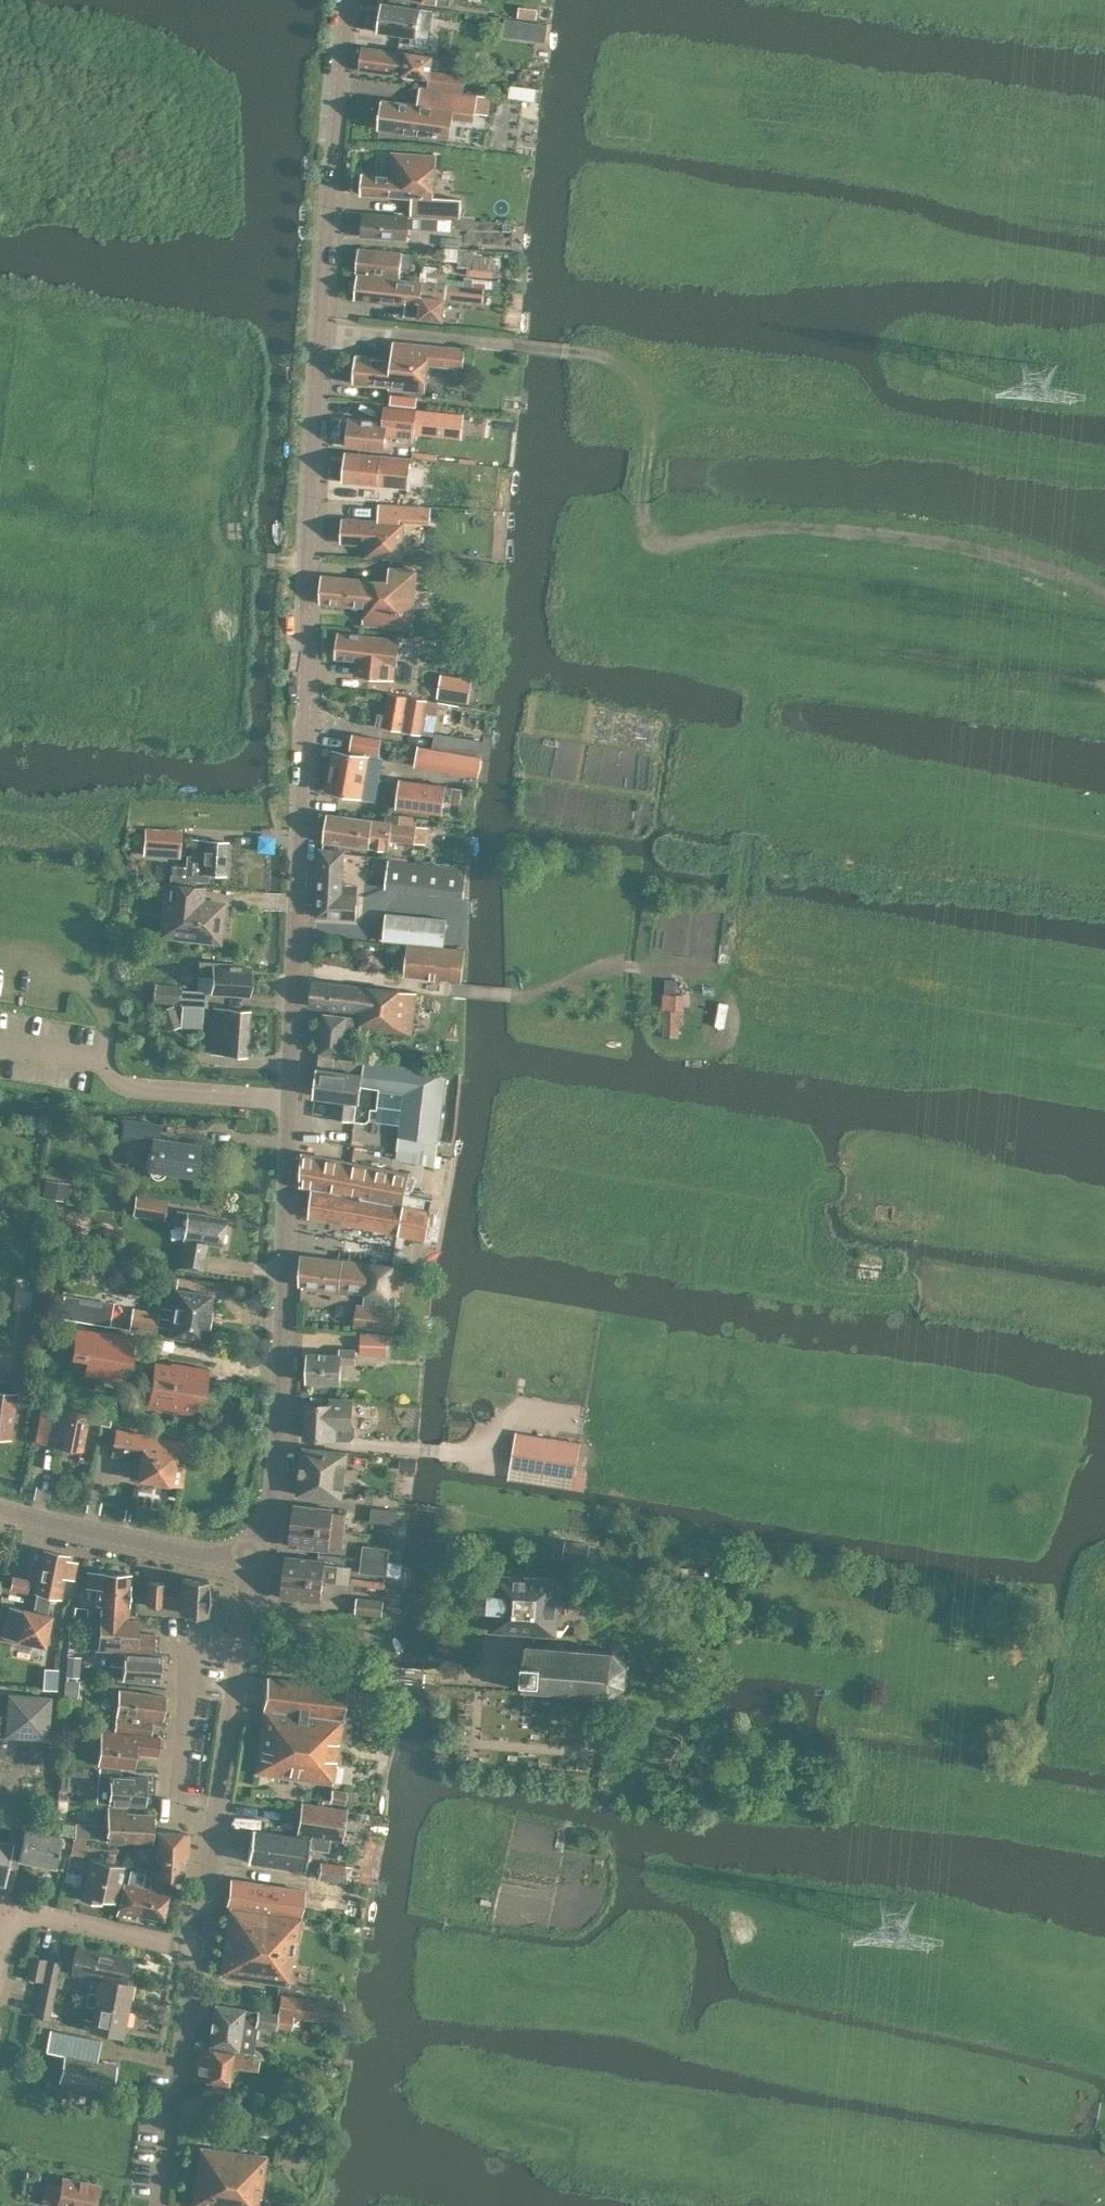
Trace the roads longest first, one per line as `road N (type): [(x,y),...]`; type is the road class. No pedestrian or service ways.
road 1 (tertiary): [(290,1097),(330,211),(355,0)]
road 2 (track): [(1104,591),(1043,565),(939,539),(770,526),(661,541),(643,521),(645,402),(610,357),(323,325)]
road 3 (unclassified): [(193,1947),(251,1558)]
road 4 (tertiary): [(277,1463),(290,1097)]
road 5 (unclassified): [(155,2205),(193,1947)]
road 6 (tertiary): [(251,1558),(0,1508)]
road 7 (residential): [(103,1057),(126,1083),(290,1097)]
road 8 (unclassified): [(193,1947),(8,1907)]

